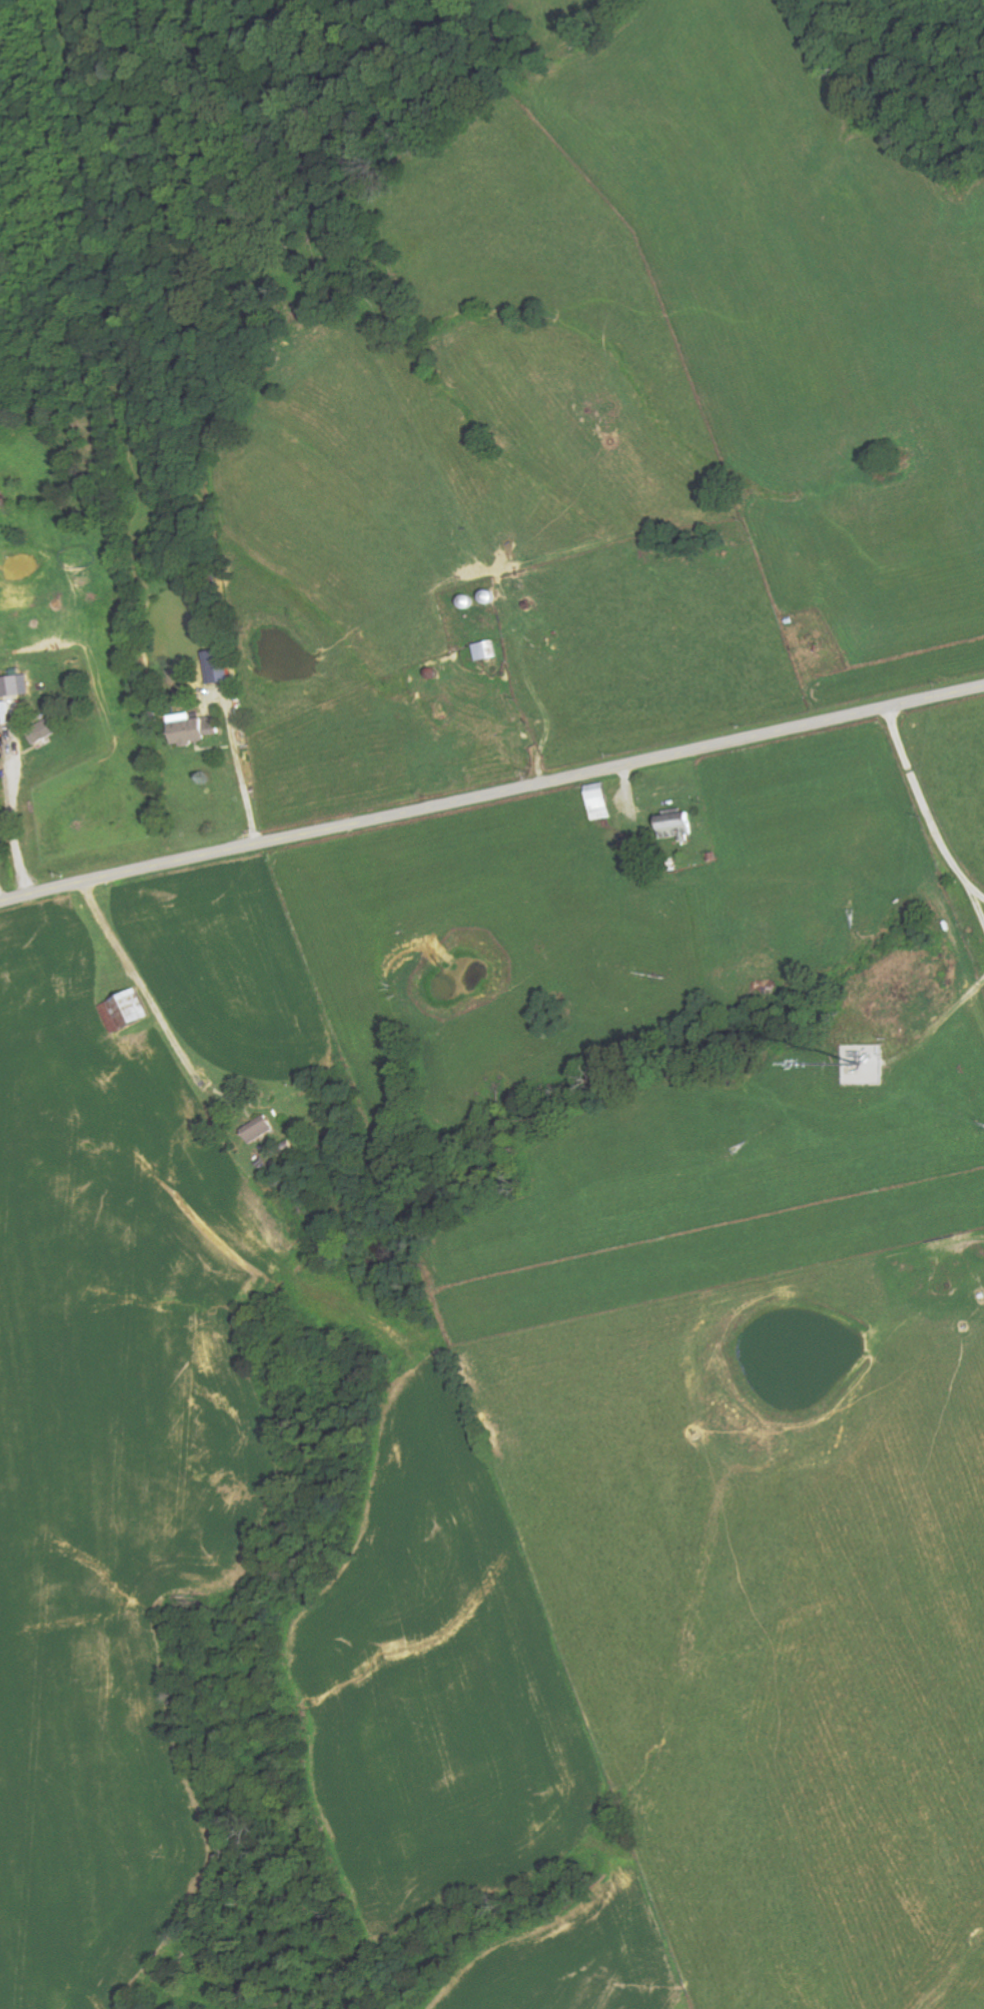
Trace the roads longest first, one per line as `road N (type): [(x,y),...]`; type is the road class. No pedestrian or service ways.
road 1 (secondary): [(983,689),(0,904)]

